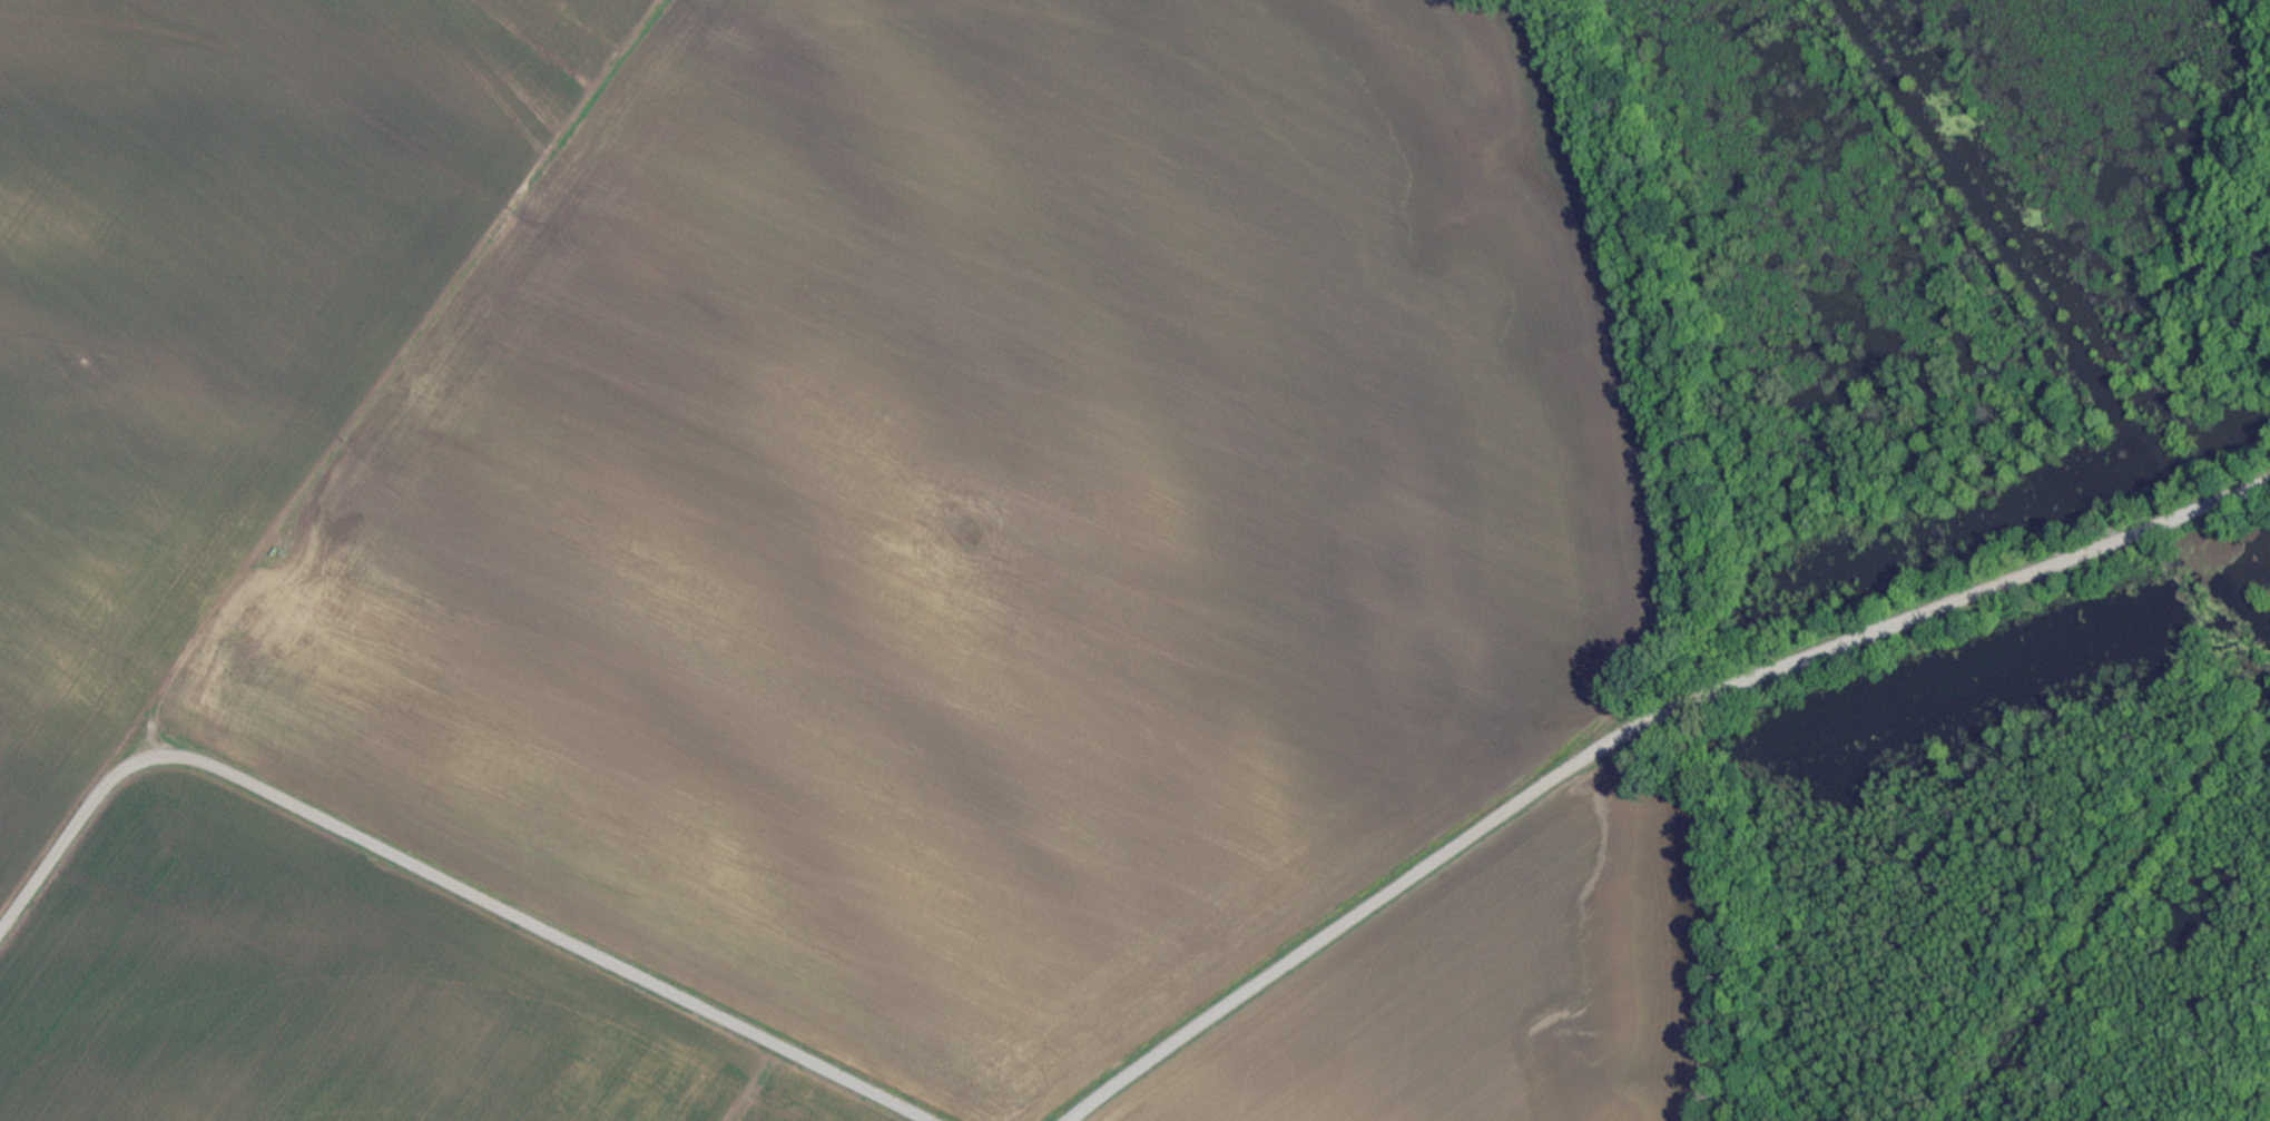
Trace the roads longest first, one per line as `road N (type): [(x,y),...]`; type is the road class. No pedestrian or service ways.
road 1 (residential): [(1071,1120),(1566,775),(1668,718),(2269,483)]
road 2 (residential): [(0,935),(119,777),(157,759),(199,761),(927,1120)]
road 3 (residential): [(2269,671),(1941,1120)]

